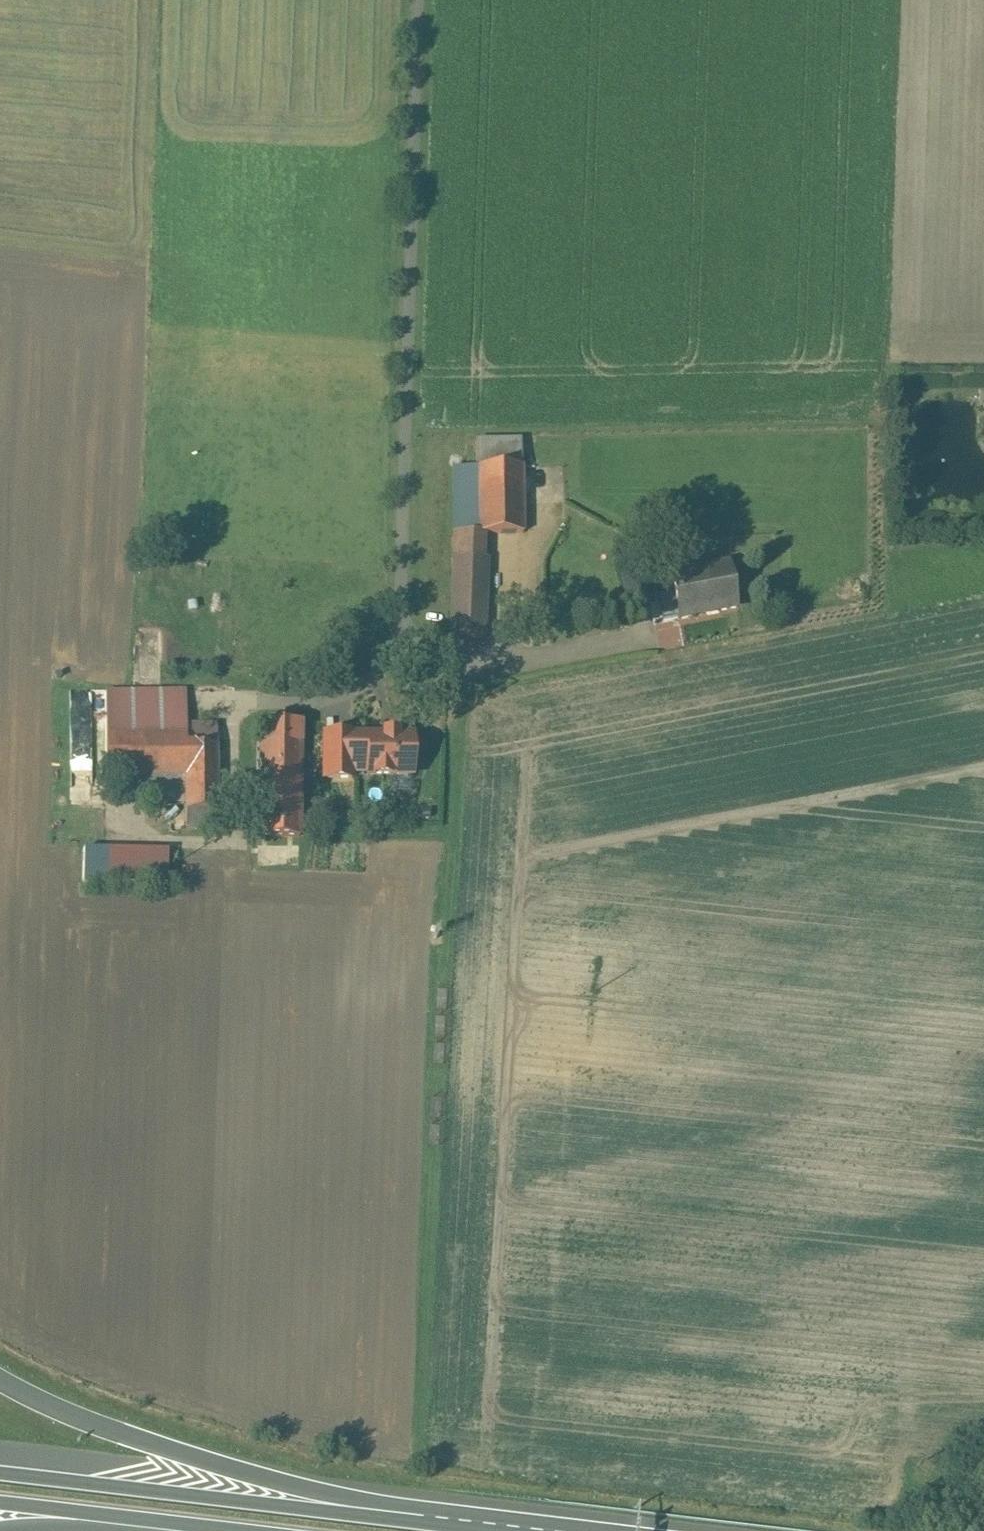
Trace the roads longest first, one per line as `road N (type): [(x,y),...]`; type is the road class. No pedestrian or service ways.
road 1 (motorway): [(587,1530),(276,1480),(101,1424),(0,1378)]
road 2 (trunk): [(573,1530),(0,1465)]
road 3 (trunk): [(0,1508),(179,1530)]
road 4 (motorway): [(0,1529),(140,1530)]

